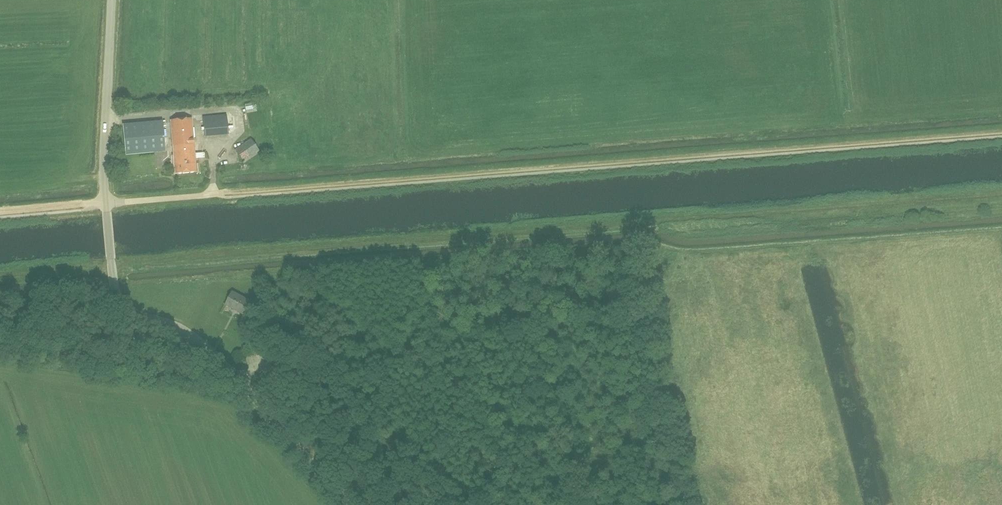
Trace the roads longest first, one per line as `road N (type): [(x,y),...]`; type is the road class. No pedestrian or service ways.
road 1 (track): [(220,194),(1001,132)]
road 2 (unclassified): [(345,504),(218,351),(188,328),(140,315),(120,301),(106,204)]
road 3 (unclassified): [(106,204),(111,0)]

